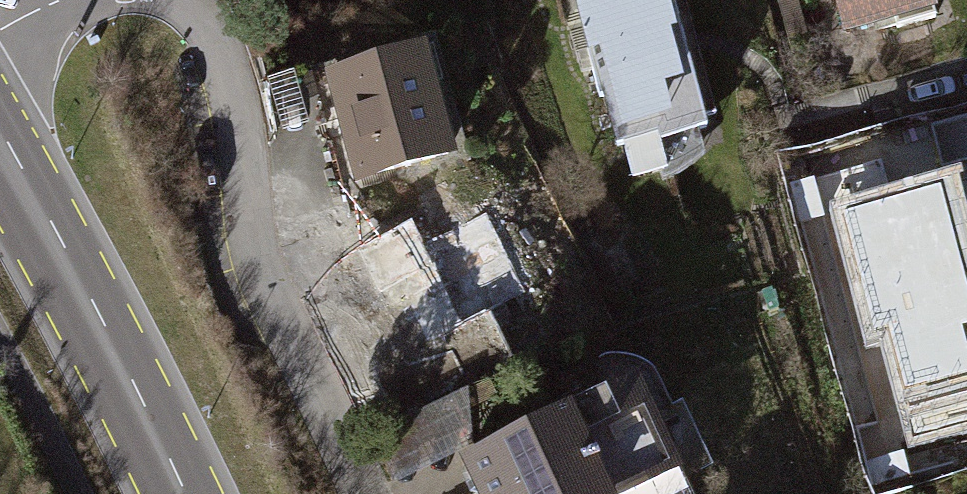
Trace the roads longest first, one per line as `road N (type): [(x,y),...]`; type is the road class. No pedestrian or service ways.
road 1 (residential): [(188,0),(221,42),(263,265),(360,493)]
road 2 (secondary): [(0,128),(185,493)]

